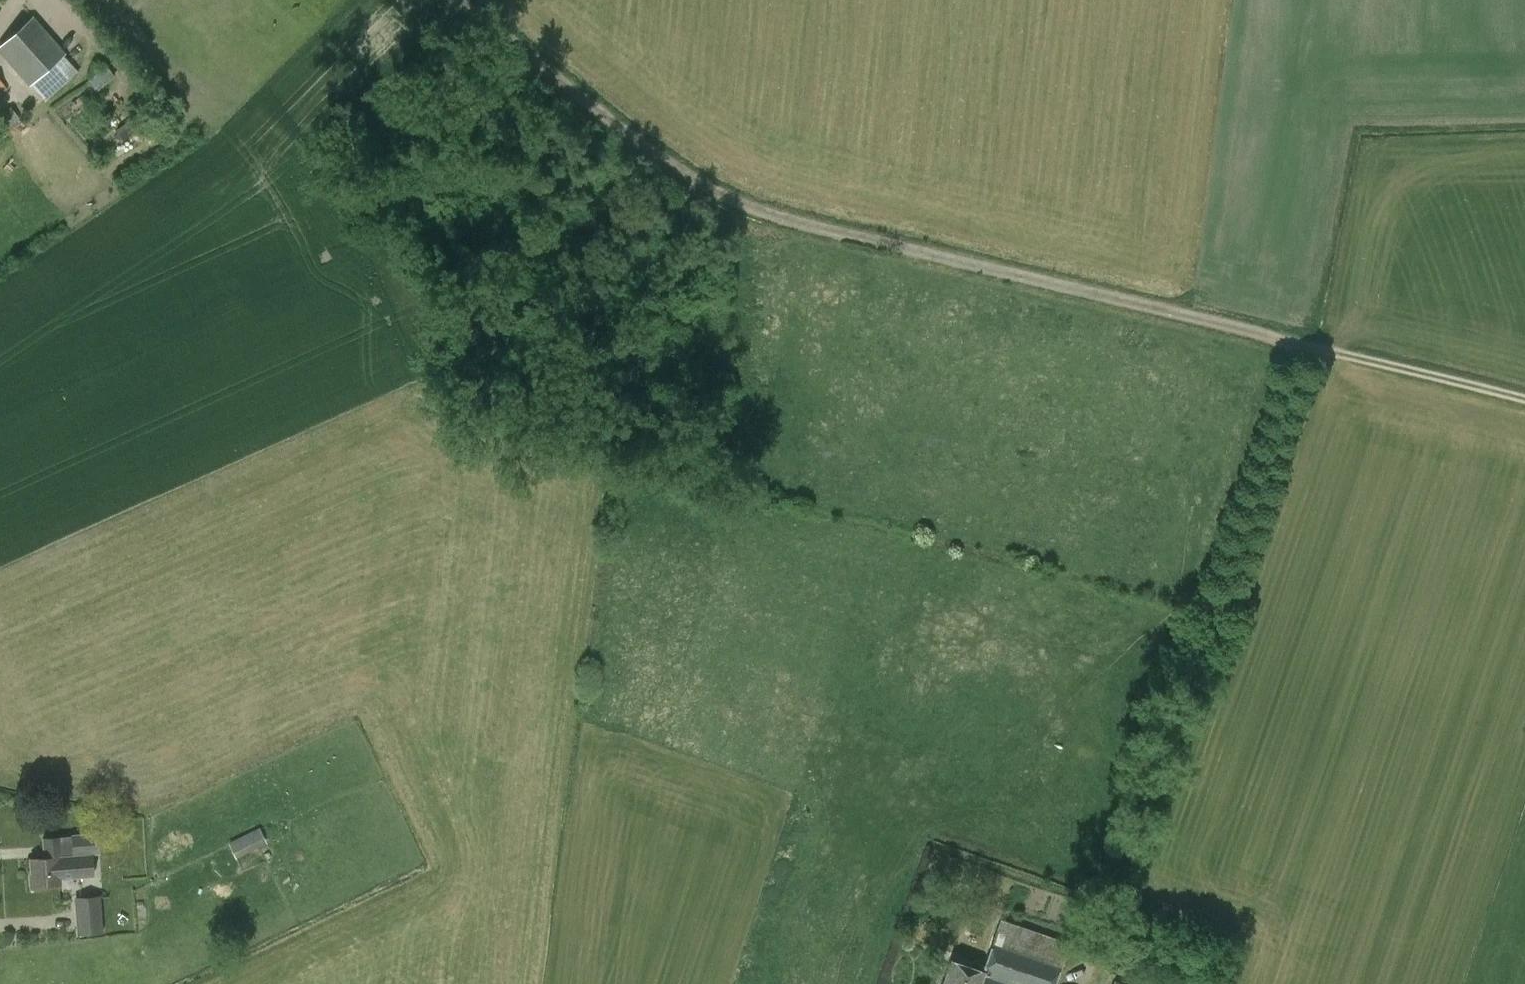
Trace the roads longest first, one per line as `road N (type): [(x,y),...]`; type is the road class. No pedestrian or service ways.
road 1 (unclassified): [(1524,401),(701,194),(463,0)]

